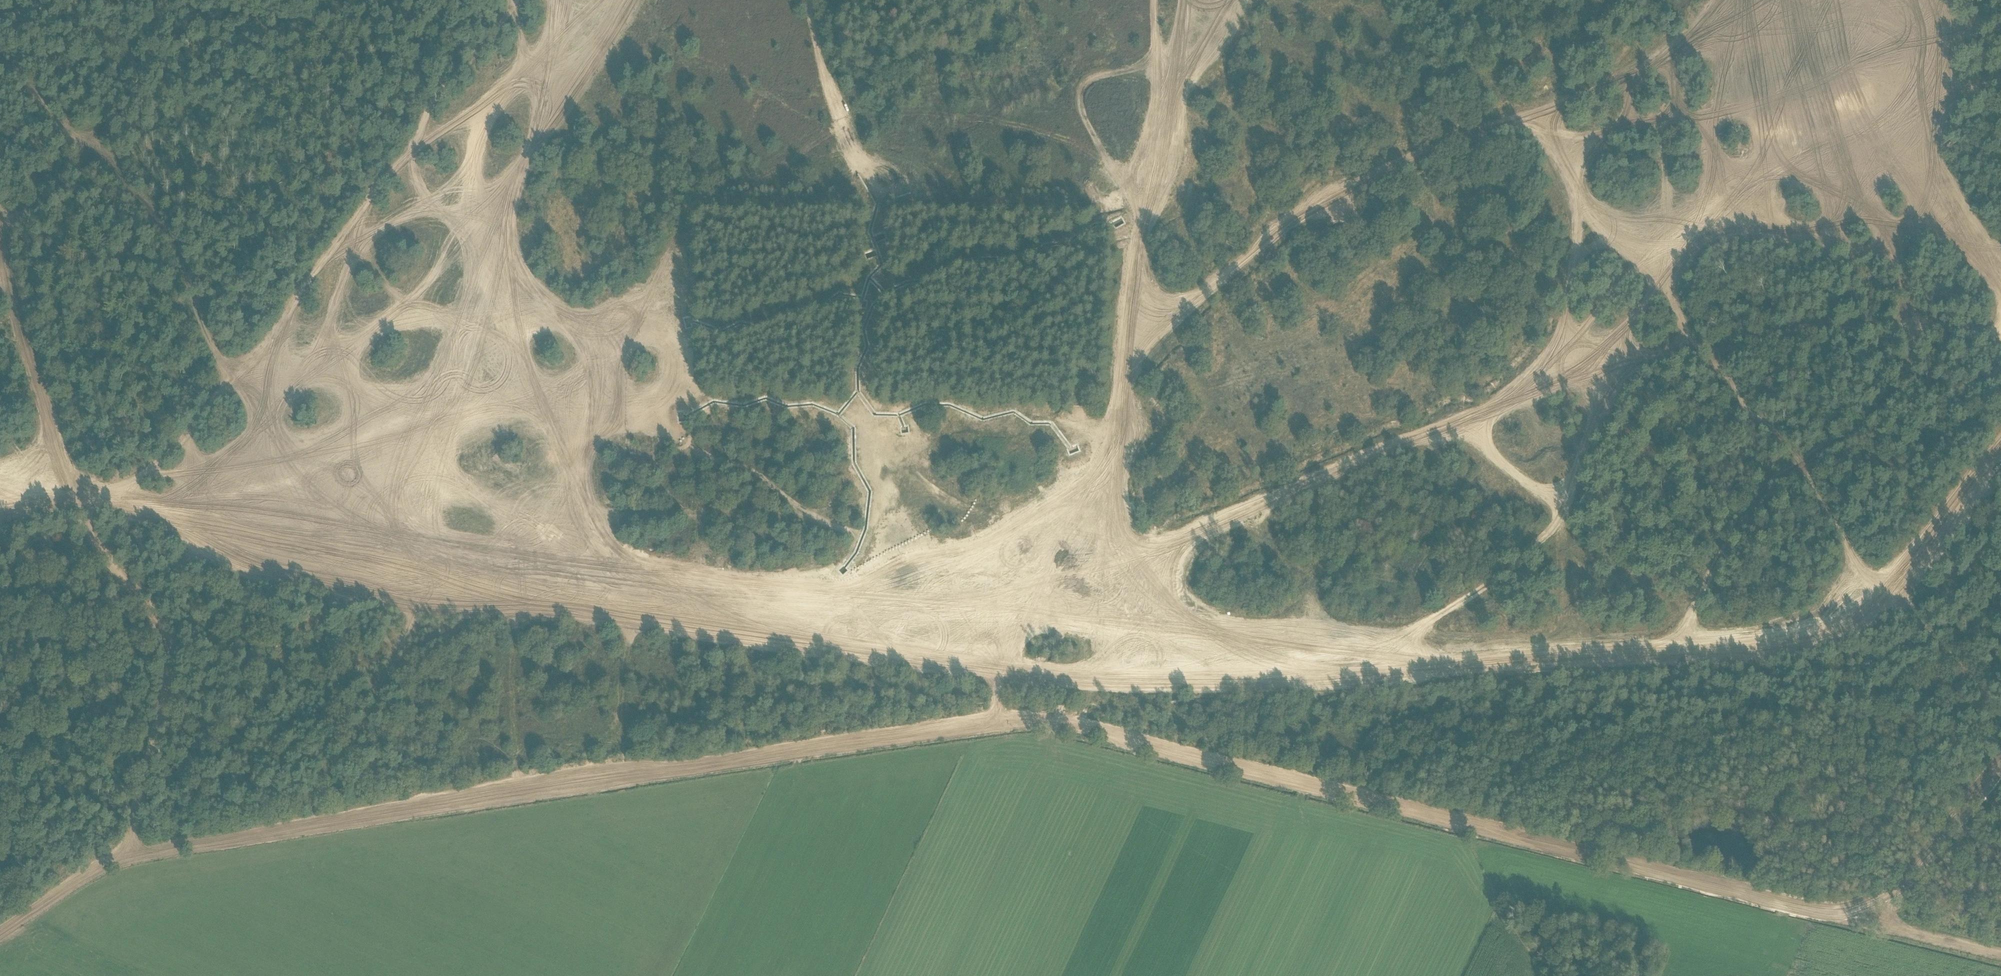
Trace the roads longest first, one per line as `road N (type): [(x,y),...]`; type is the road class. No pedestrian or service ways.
road 1 (track): [(122,851),(991,719),(1057,720),(2000,958)]
road 2 (track): [(0,929),(122,851),(173,674),(137,594),(93,539),(98,498),(224,471),(254,435),(168,234),(100,157),(2,246),(75,495)]
road 3 (track): [(1520,115),(1575,191),(1575,222),(1542,363),(1509,398),(1470,421),(1183,542),(1157,606),(1133,639),(1098,661),(1070,674),(1010,666)]
road 4 (track): [(991,719),(1030,607),(1116,457),(1141,183),(1236,0)]
road 5 (track): [(1730,0),(1600,84),(1363,178),(1240,258),(1126,363)]
road 6 (track): [(1811,910),(1890,894),(1938,852),(2000,774)]

